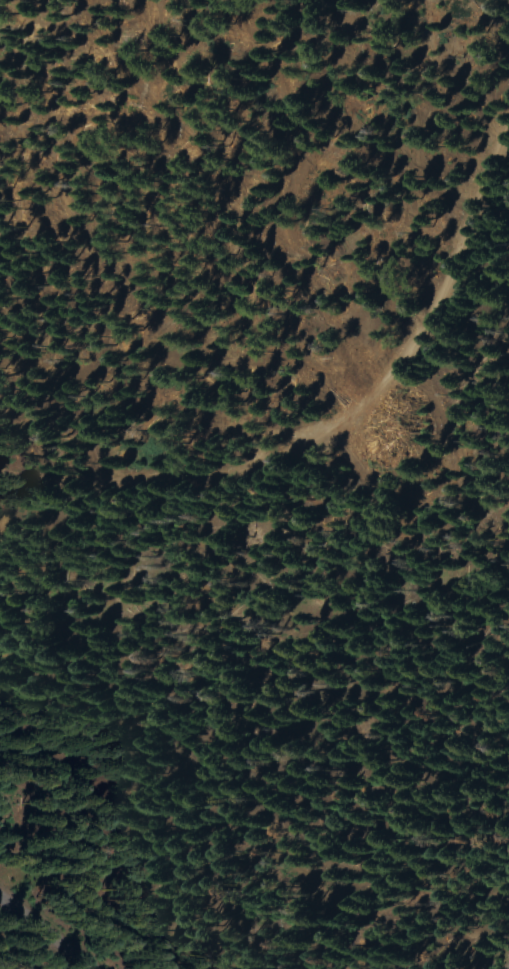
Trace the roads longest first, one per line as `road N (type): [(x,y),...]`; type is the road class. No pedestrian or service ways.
road 1 (track): [(0,472),(62,480),(227,474),(259,467),(345,421),(421,336),(453,274),(508,120)]
road 2 (residential): [(108,968),(0,892)]

